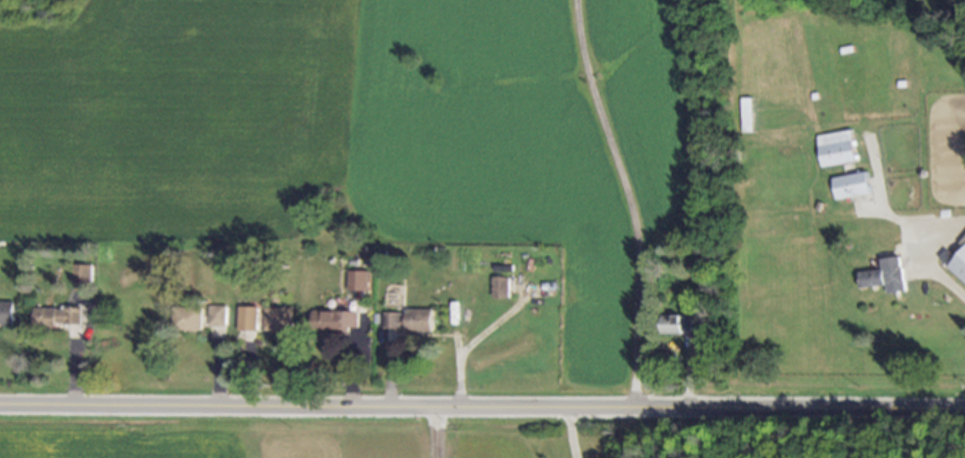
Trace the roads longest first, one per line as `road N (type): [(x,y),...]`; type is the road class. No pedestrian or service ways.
road 1 (tertiary): [(964,412),(0,404)]

